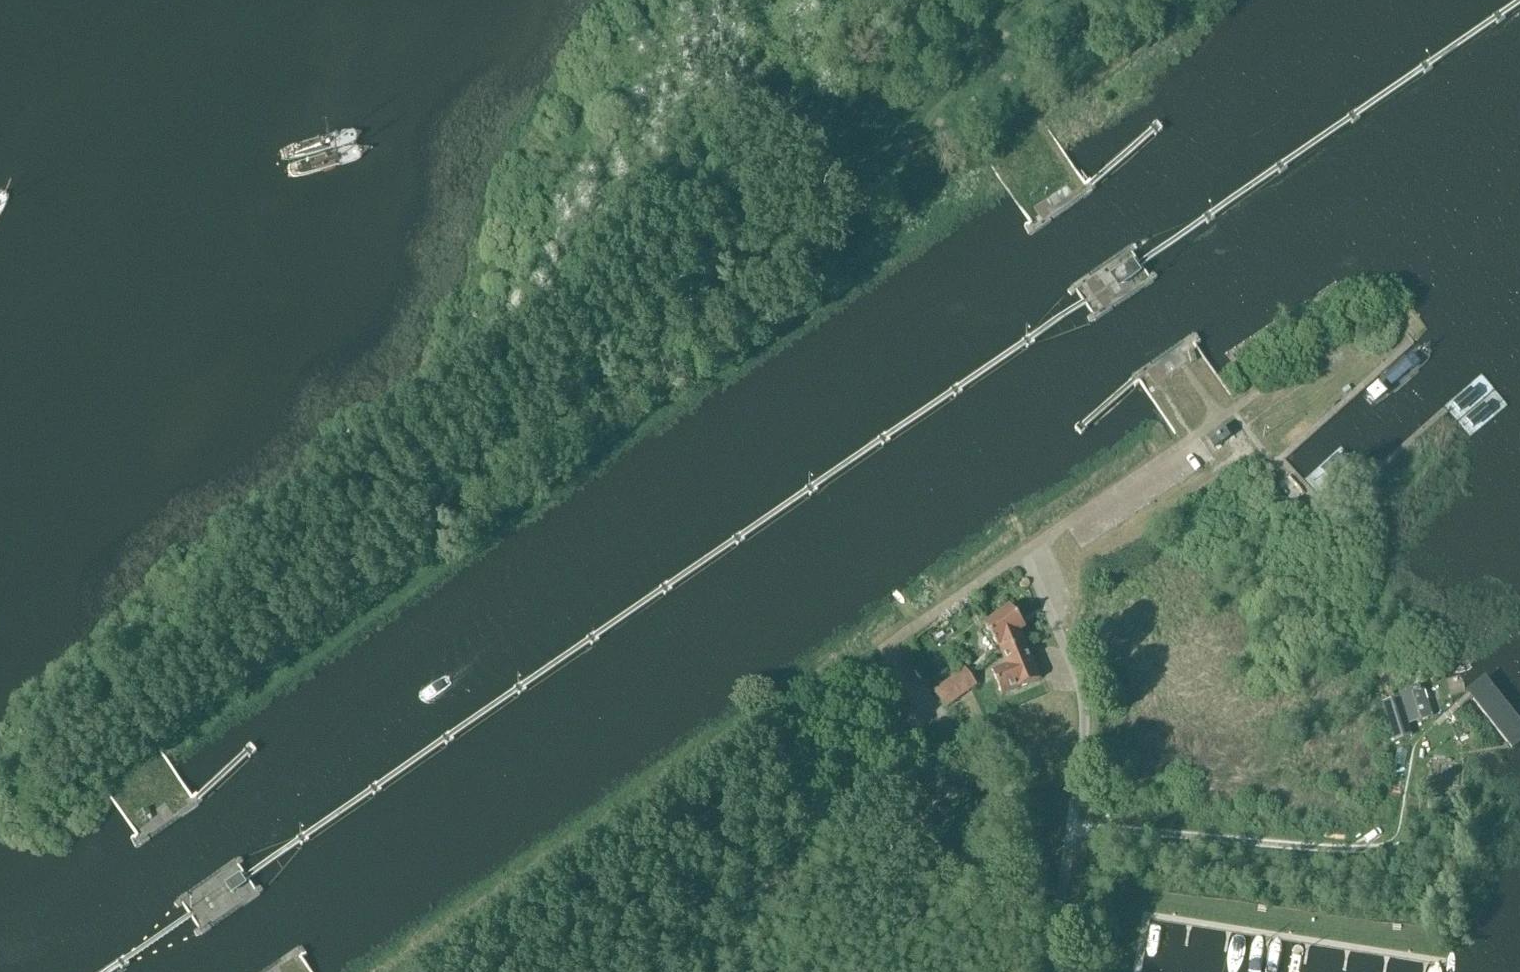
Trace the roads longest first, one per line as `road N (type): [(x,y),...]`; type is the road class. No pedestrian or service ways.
road 1 (residential): [(1052,971),(1085,715),(1039,541)]
road 2 (residential): [(941,742),(901,671),(895,642),(1039,541)]
road 3 (residential): [(1039,541),(1224,412)]

